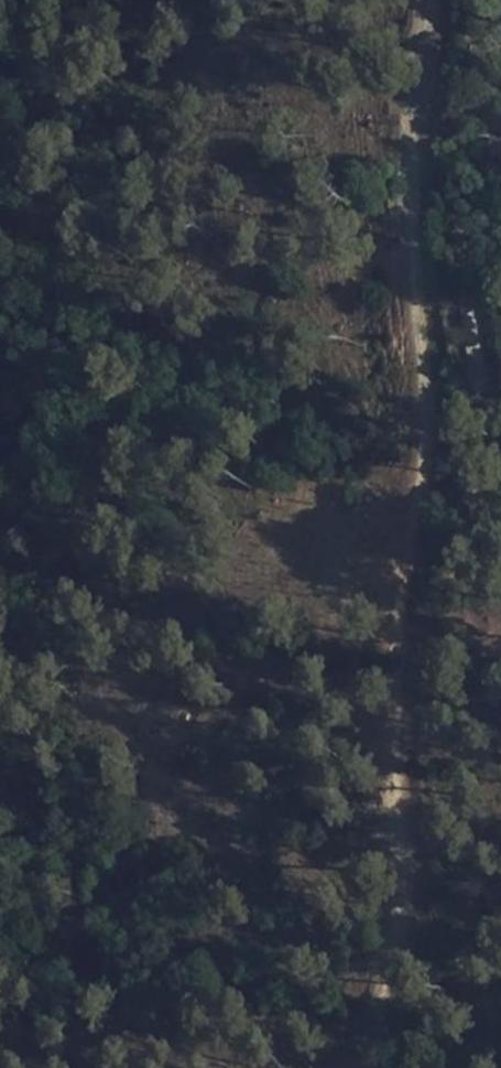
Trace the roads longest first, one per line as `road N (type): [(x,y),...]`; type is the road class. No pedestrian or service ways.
road 1 (track): [(424,0),(412,59),(420,484),(393,672),(391,854),(355,1067)]

